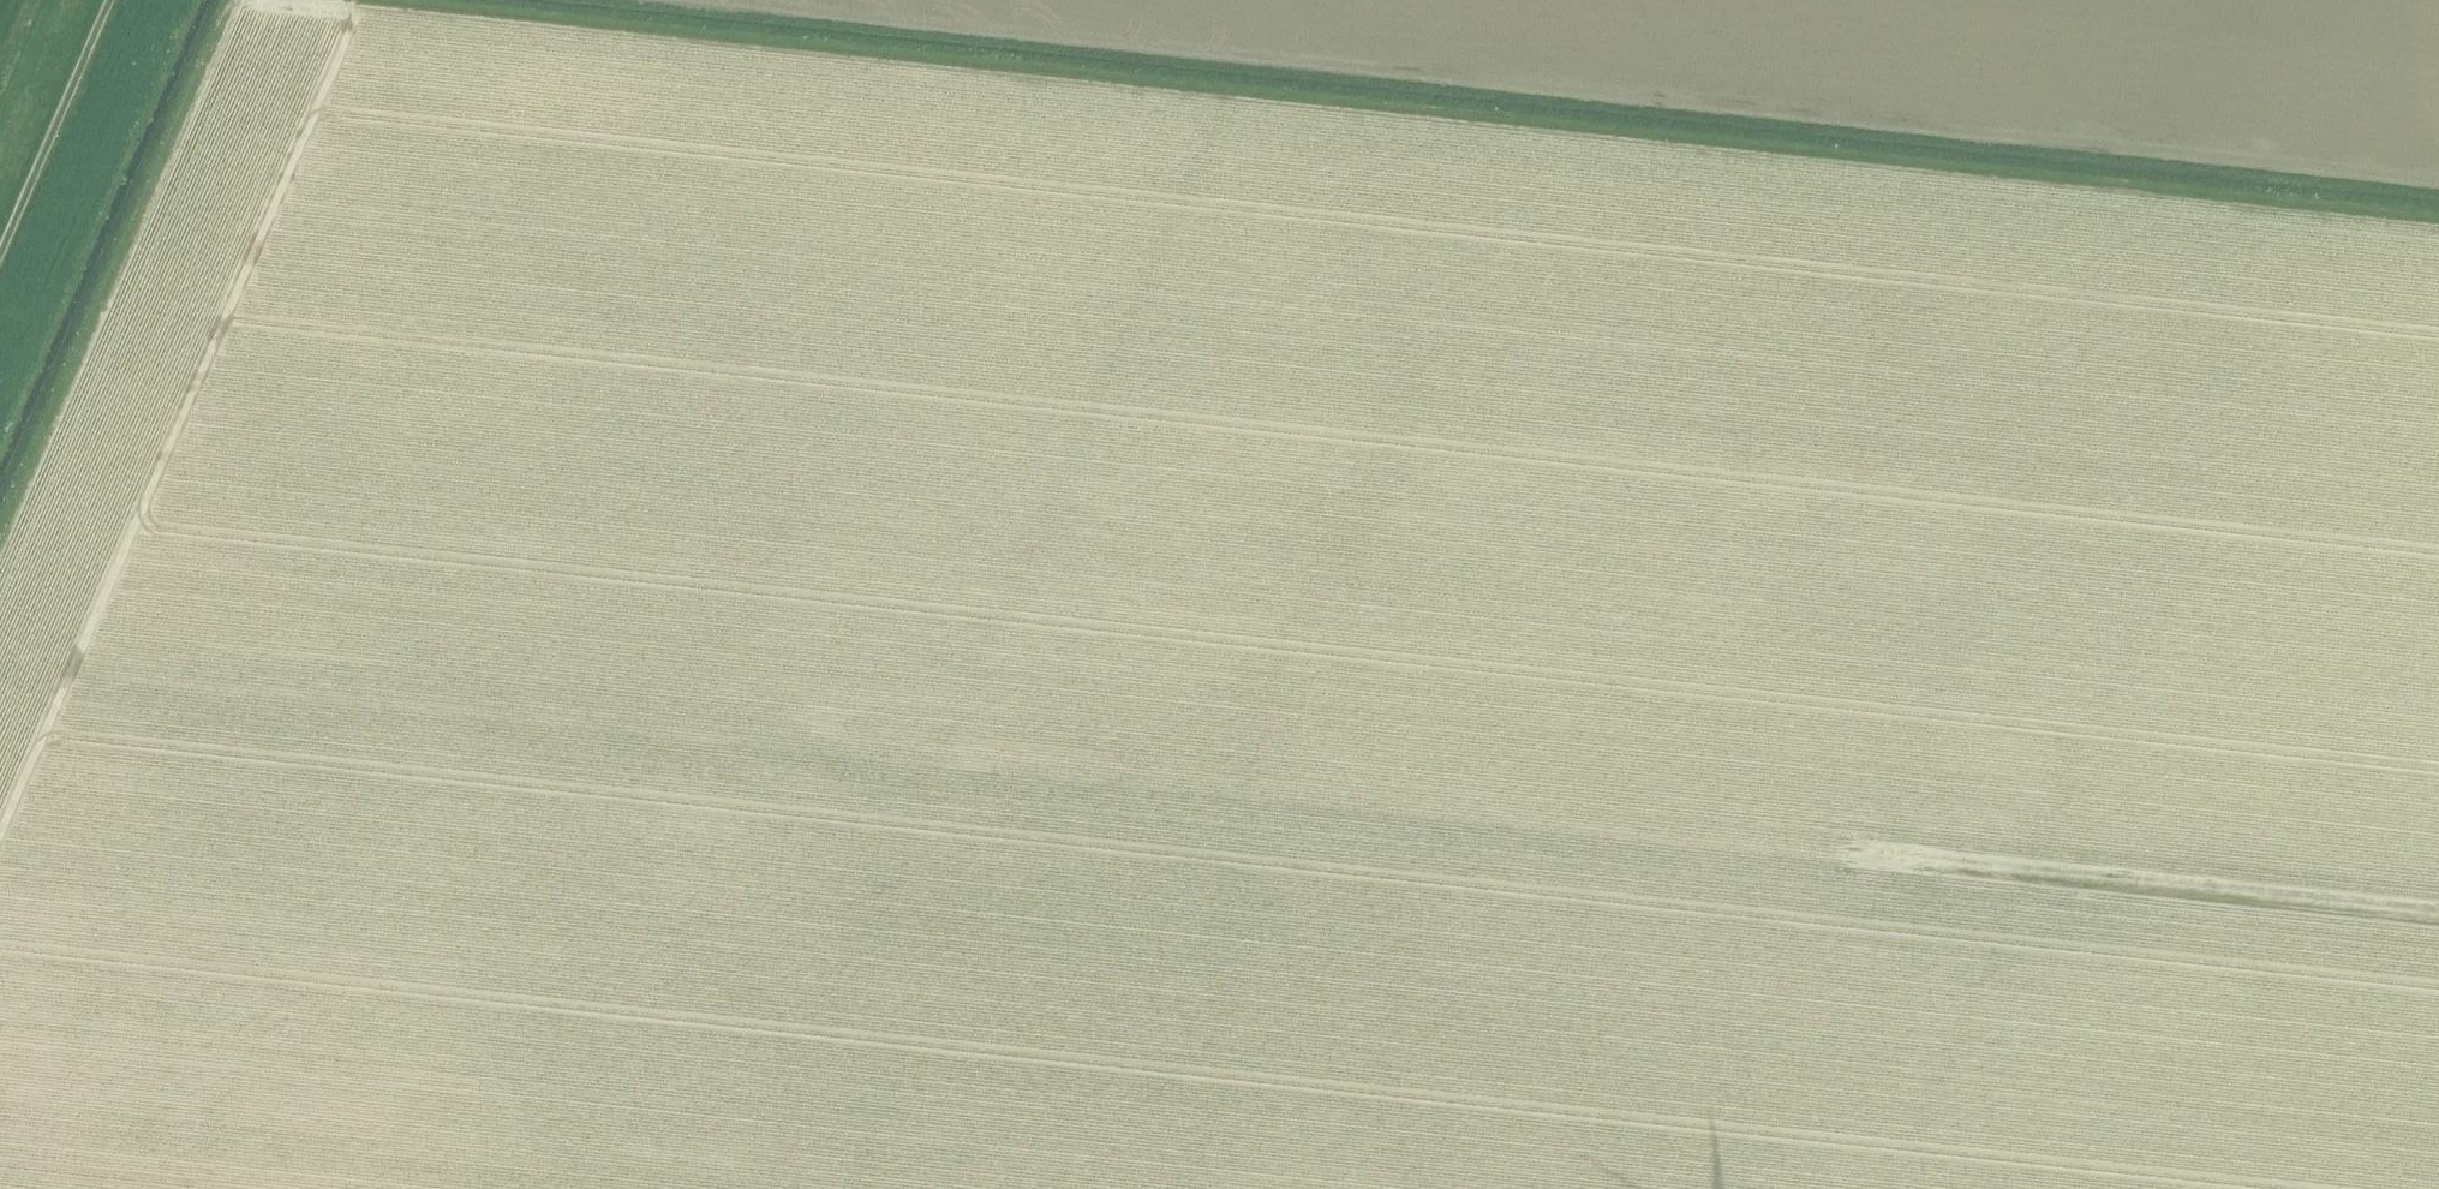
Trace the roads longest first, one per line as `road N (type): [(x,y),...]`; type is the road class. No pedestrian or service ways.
road 1 (track): [(0,250),(108,0)]

